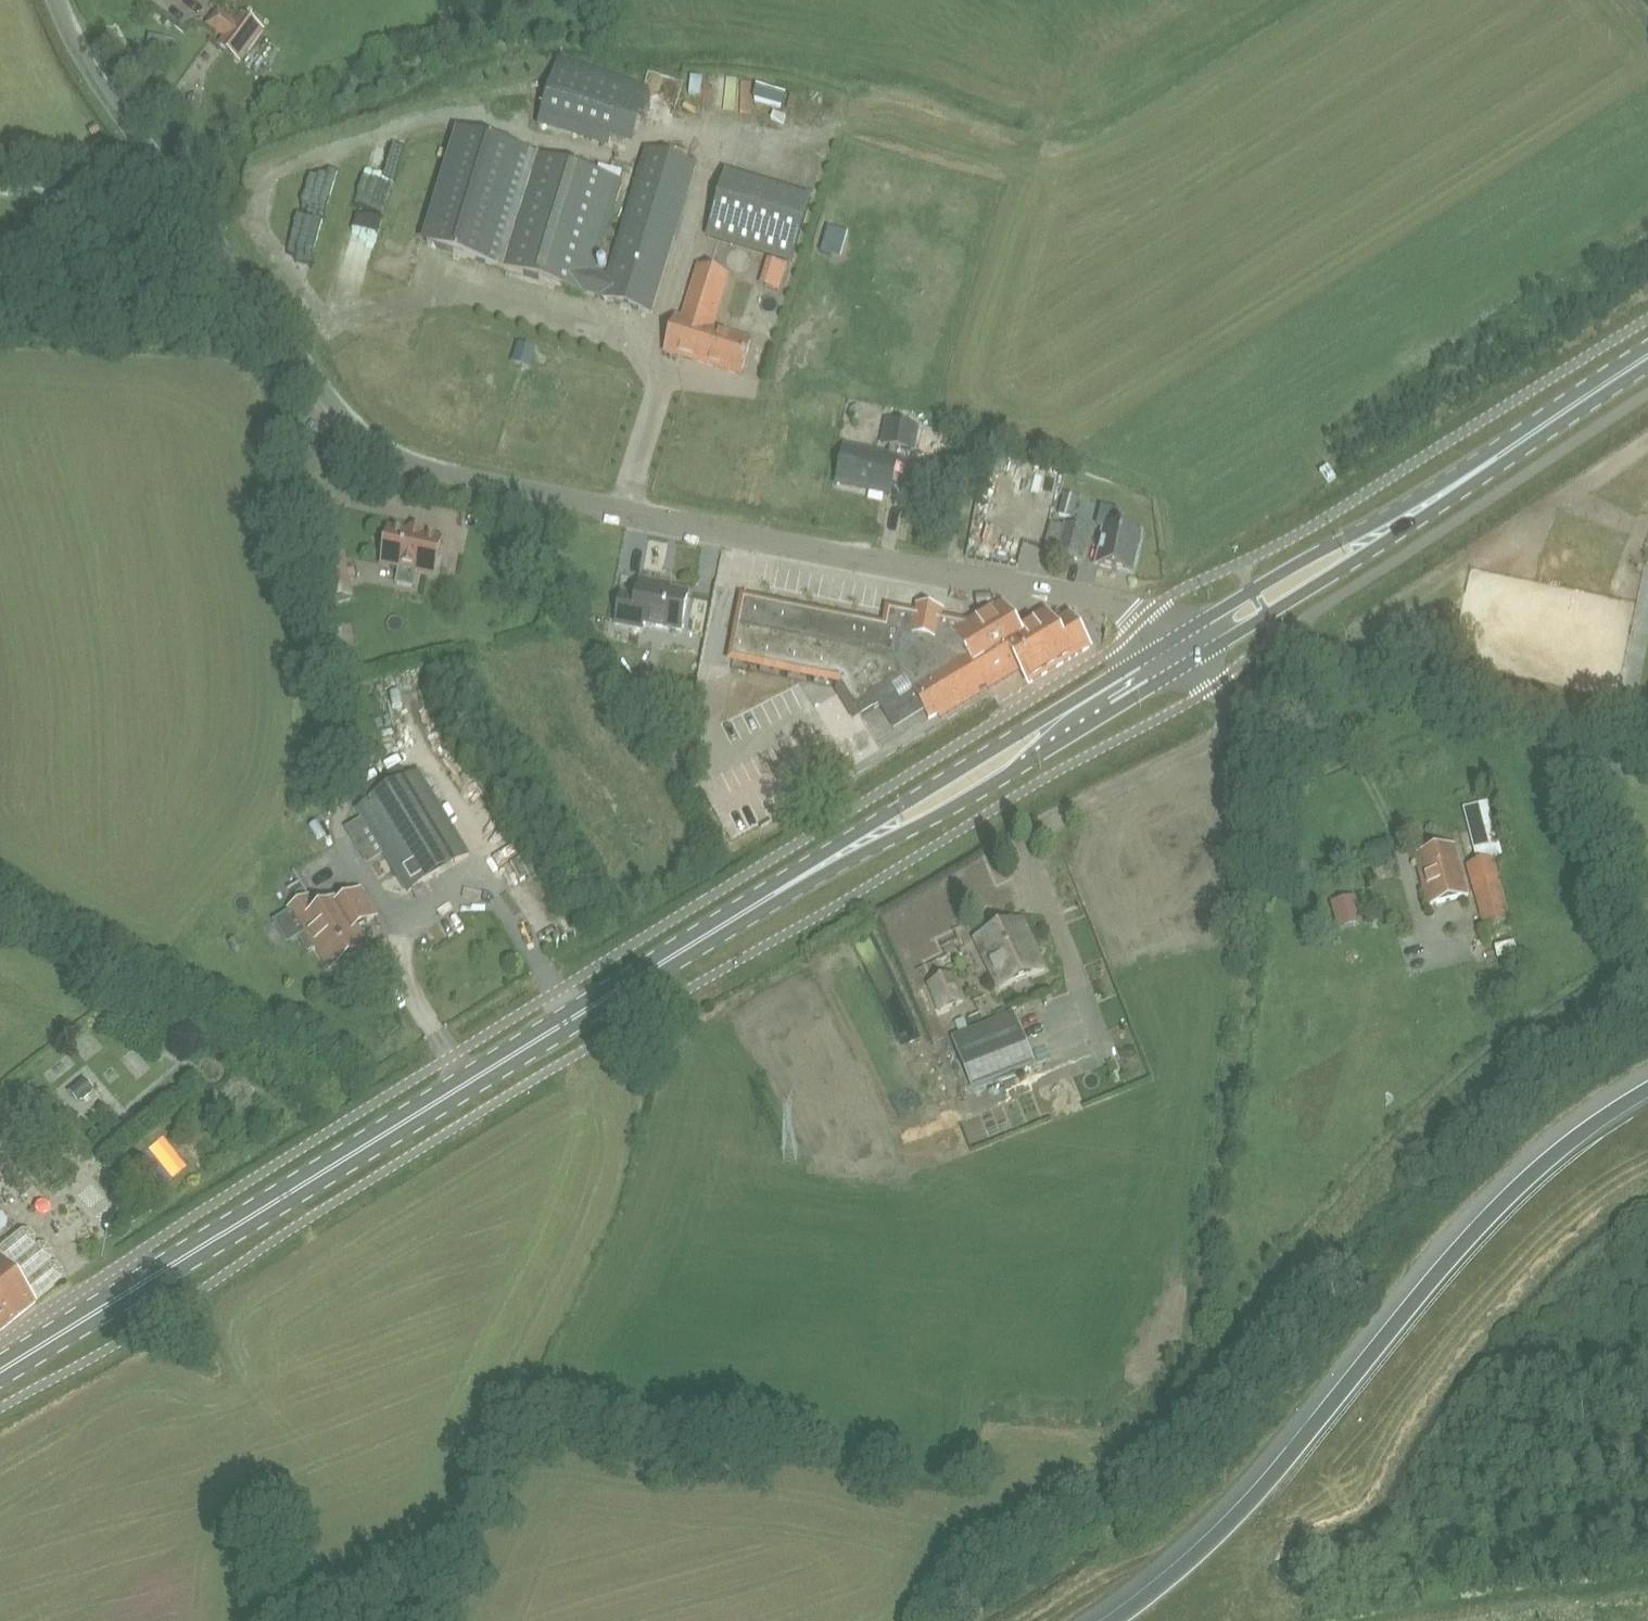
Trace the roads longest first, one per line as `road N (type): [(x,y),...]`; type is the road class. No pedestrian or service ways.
road 1 (unclassified): [(1186,653),(1142,622),(1087,605),(627,515),(424,469),(384,452),(351,422),(120,113),(55,0)]
road 2 (secondary): [(0,1371),(1186,653)]
road 3 (motorway): [(1647,1088),(1551,1153),(1497,1203),(1261,1483),(1179,1566),(1106,1620)]
road 4 (secondary): [(1186,653),(1647,361)]
road 5 (unclassified): [(1647,730),(1311,653),(1230,703),(1186,653)]

